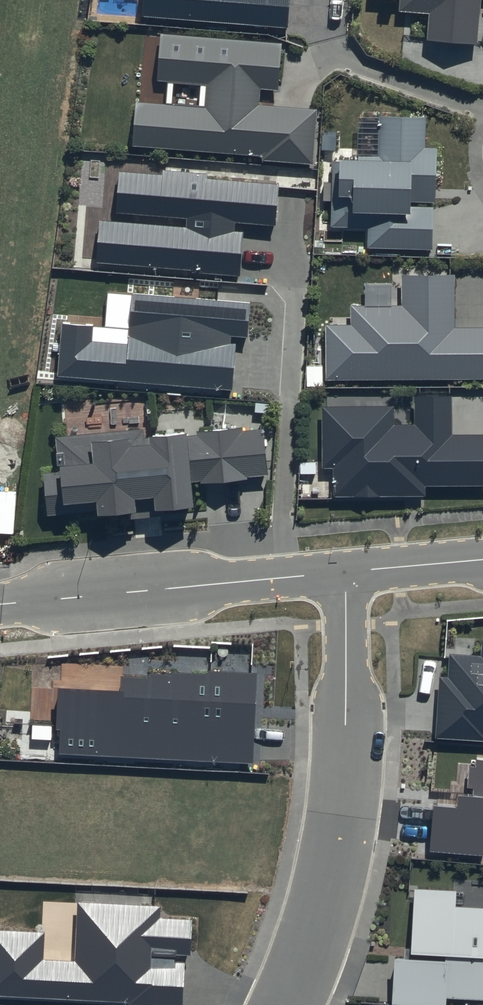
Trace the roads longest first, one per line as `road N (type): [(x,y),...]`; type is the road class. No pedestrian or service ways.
road 1 (residential): [(283,1004),(320,896),(340,782),(346,572)]
road 2 (residential): [(0,604),(346,572)]
road 3 (residential): [(346,572),(482,560)]

